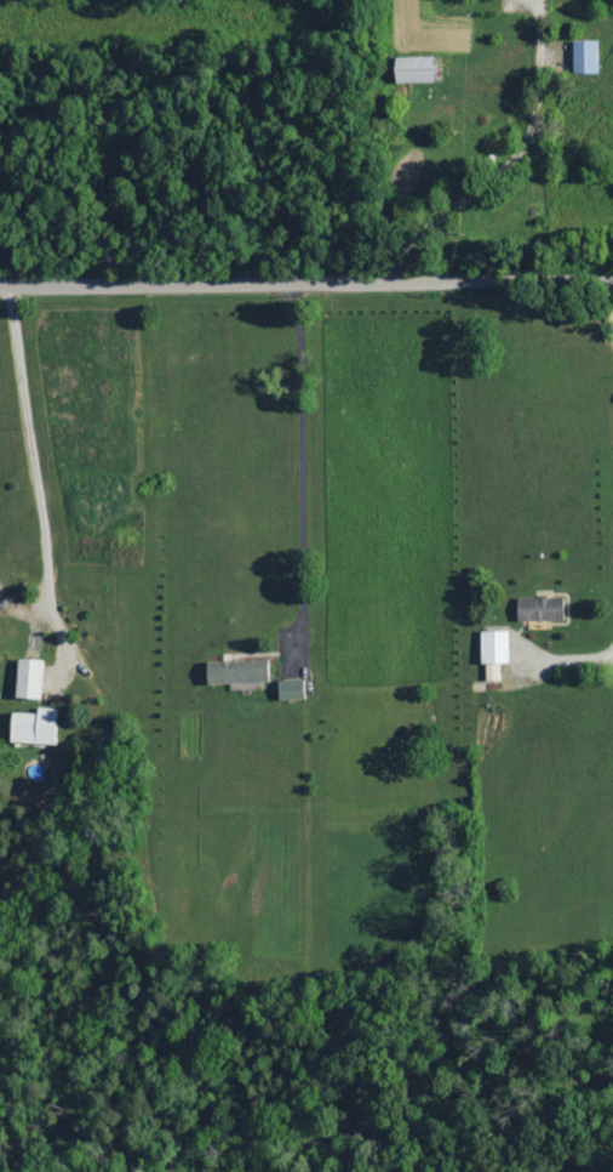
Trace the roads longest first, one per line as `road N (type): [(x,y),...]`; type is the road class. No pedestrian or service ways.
road 1 (residential): [(612,276),(0,282)]
road 2 (residential): [(294,656),(304,630),(305,318),(297,274)]

